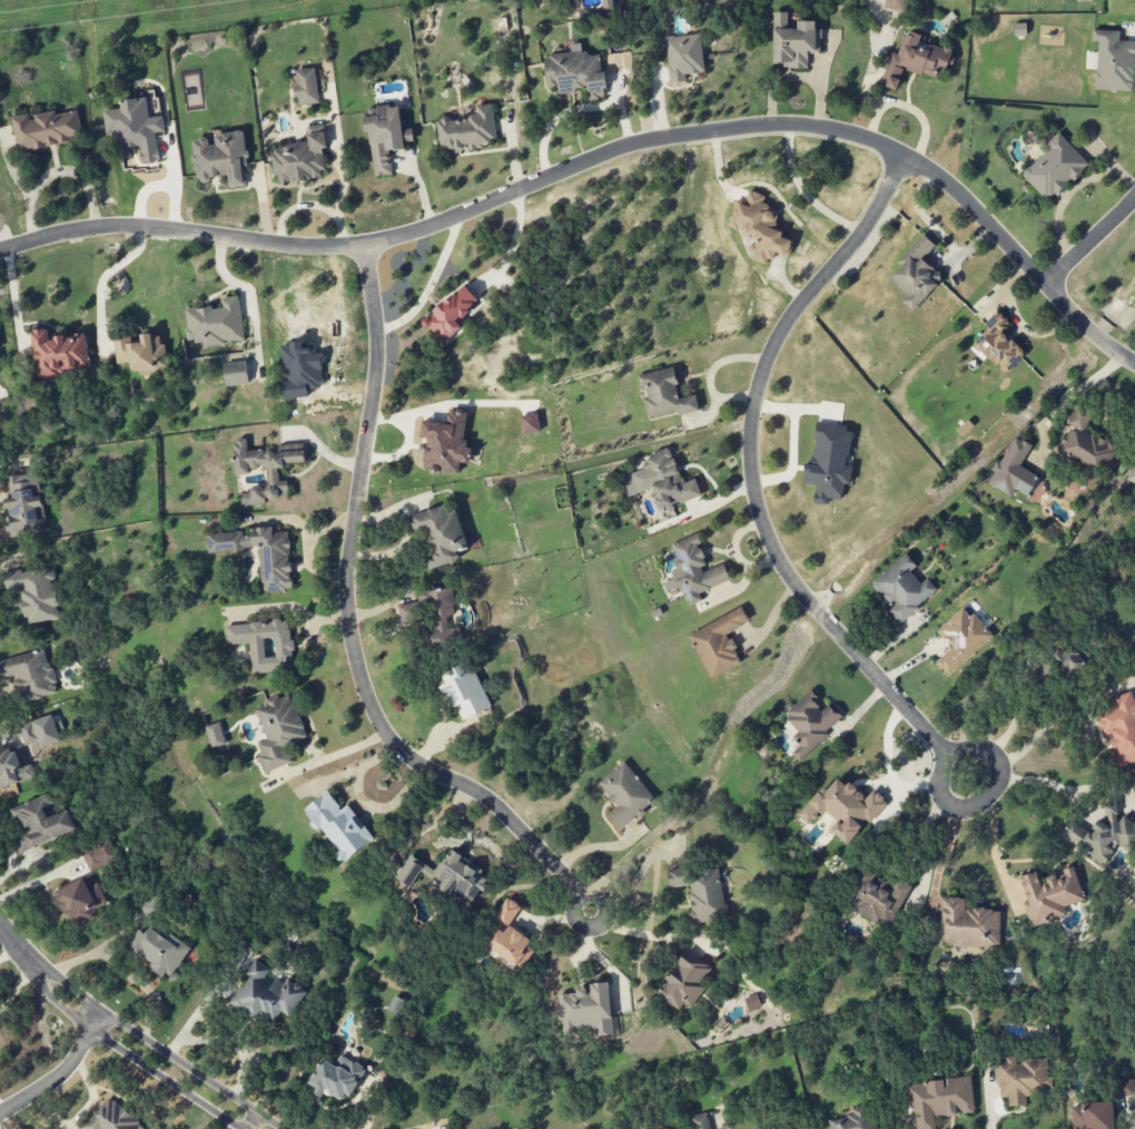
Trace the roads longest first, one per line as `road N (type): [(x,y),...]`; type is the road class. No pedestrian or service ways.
road 1 (residential): [(1134,364),(1098,340),(939,178),(881,145),(792,126),(631,145),(456,218),(365,245),(293,247),(132,227),(69,233),(0,252)]
road 2 (residential): [(365,245),(376,381),(347,569),(367,701),(393,747),(485,801),(579,899)]
road 3 (residential): [(906,159),(863,235),(778,338),(753,408),(750,470),(771,550),(801,596),(947,758)]
road 4 (residential): [(281,1128),(29,962)]
road 5 (residential): [(29,962),(47,991),(93,1032),(239,1128)]
road 6 (residential): [(947,758),(940,784),(953,808),(978,806),(1000,781),(993,756),(947,758)]
road 7 (residential): [(105,1013),(62,1077),(0,1115)]
road 8 (residential): [(1045,285),(1134,200)]

